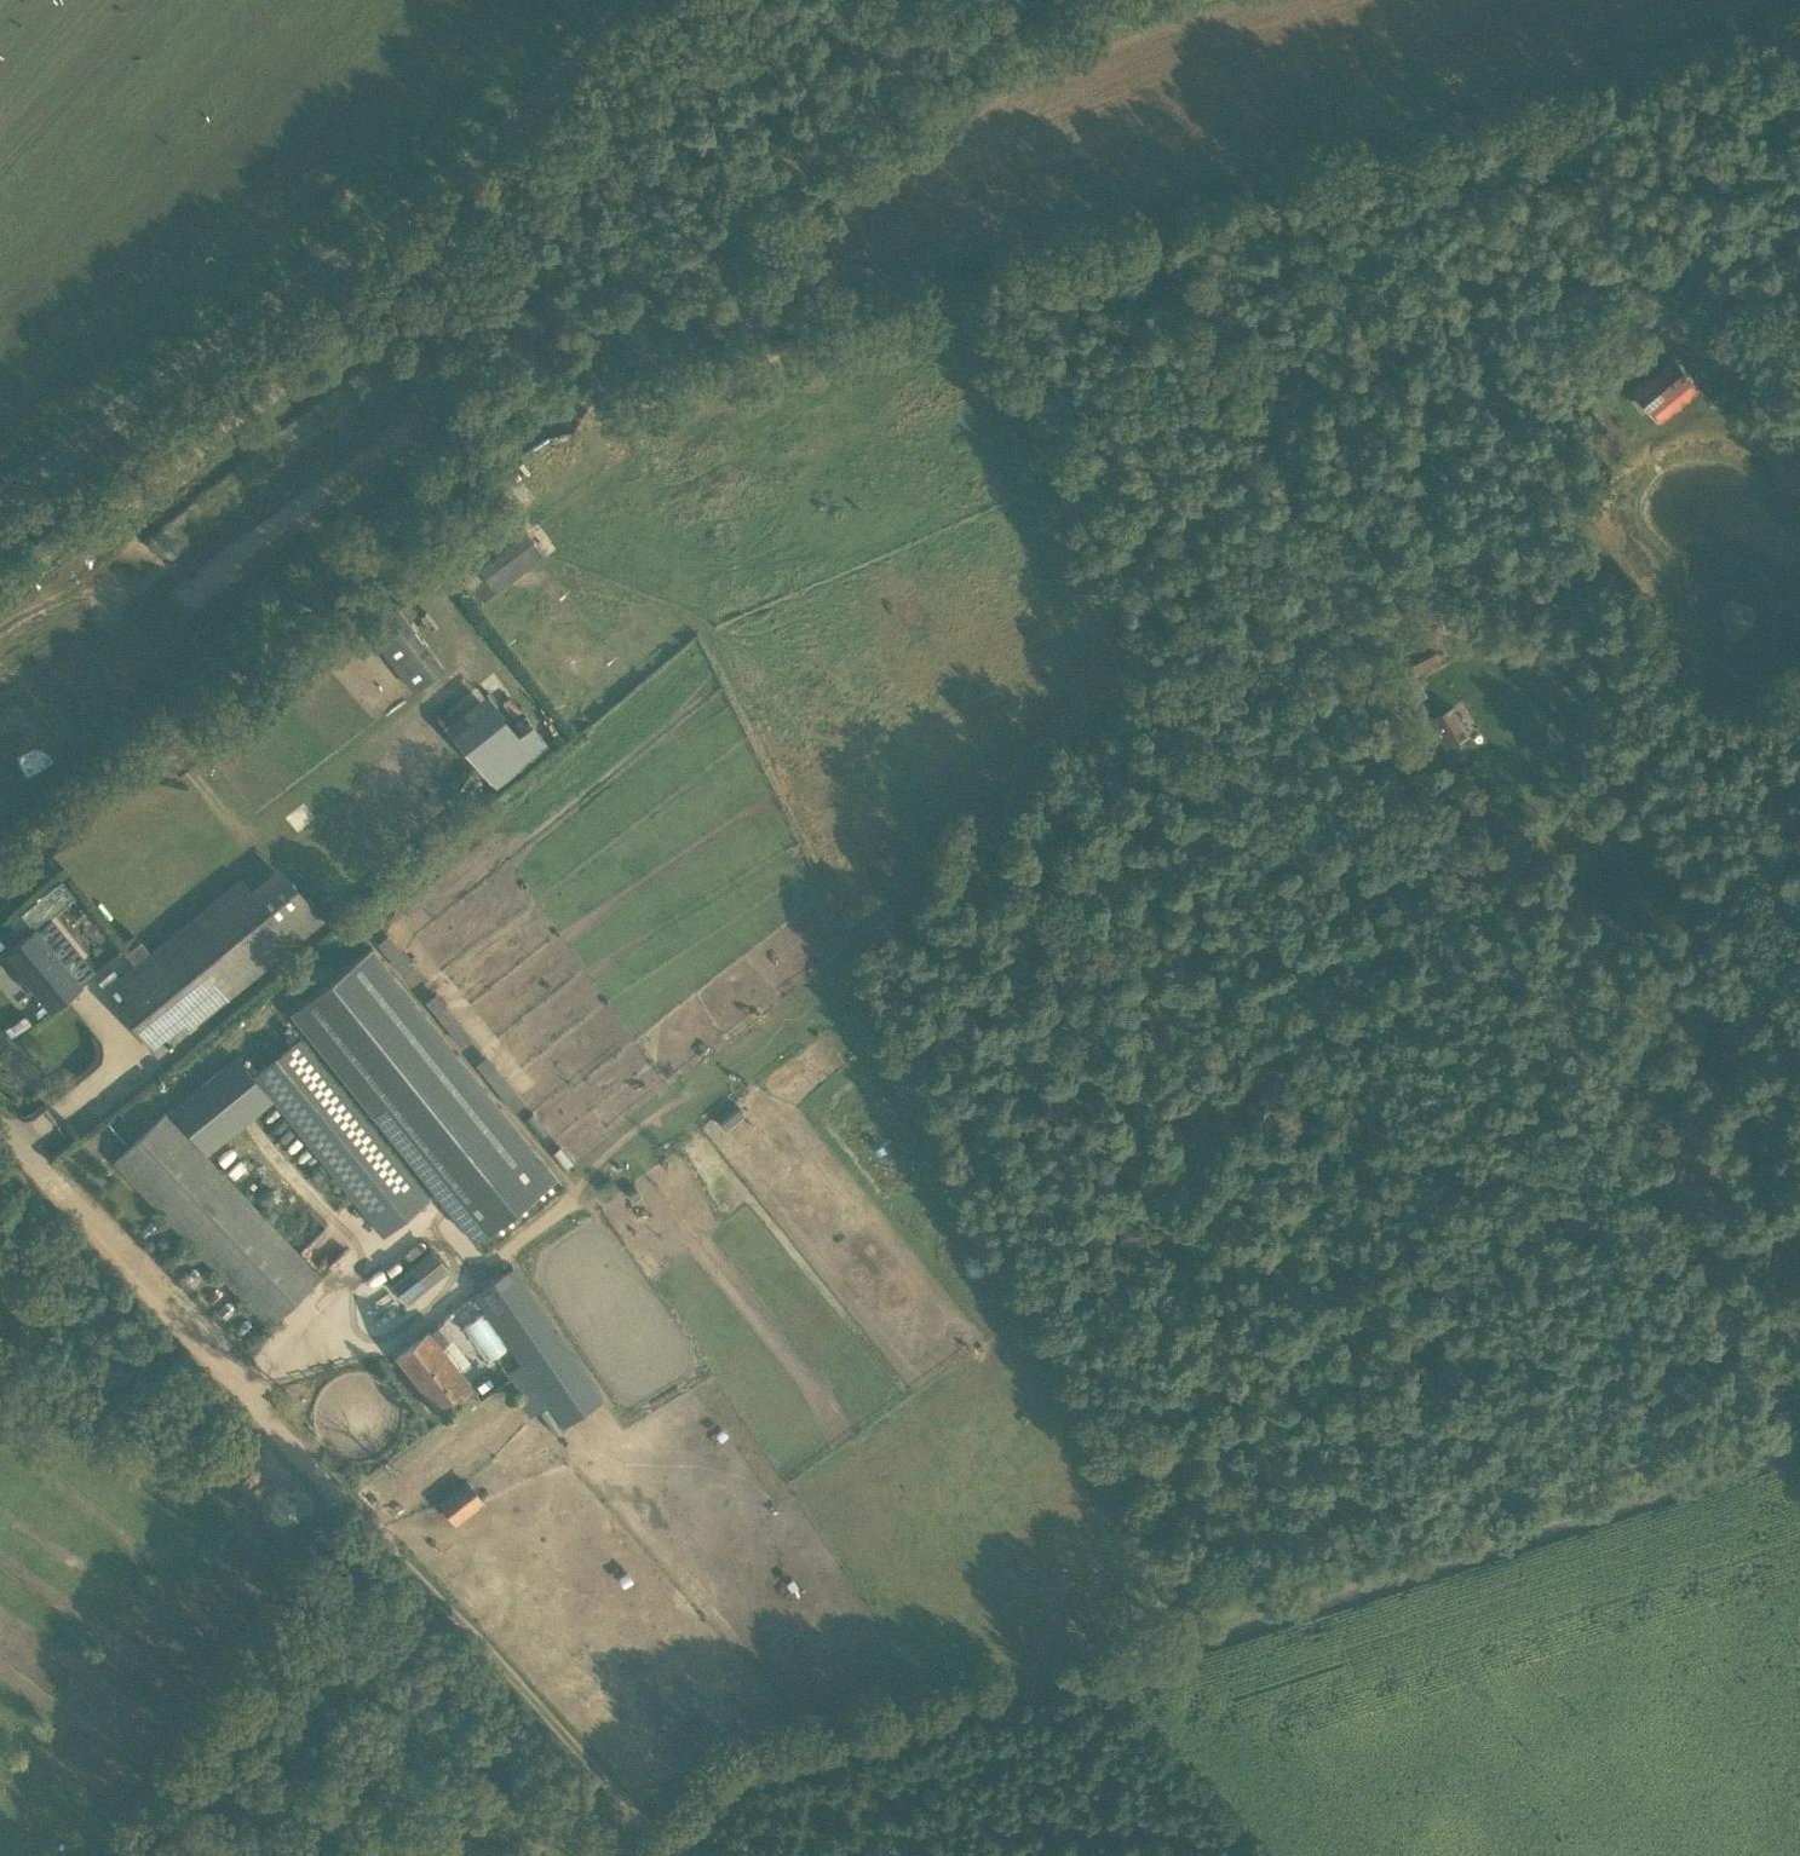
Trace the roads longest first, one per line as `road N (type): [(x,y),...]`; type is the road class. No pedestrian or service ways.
road 1 (track): [(1799,12),(1269,177),(912,277),(667,363),(554,414),(206,693),(0,889)]
road 2 (track): [(623,1799),(1799,1455)]
road 3 (tertiary): [(0,520),(432,234),(593,99),(681,0)]
road 4 (track): [(623,1799),(40,1167)]
road 5 (track): [(623,1799),(425,1855)]

